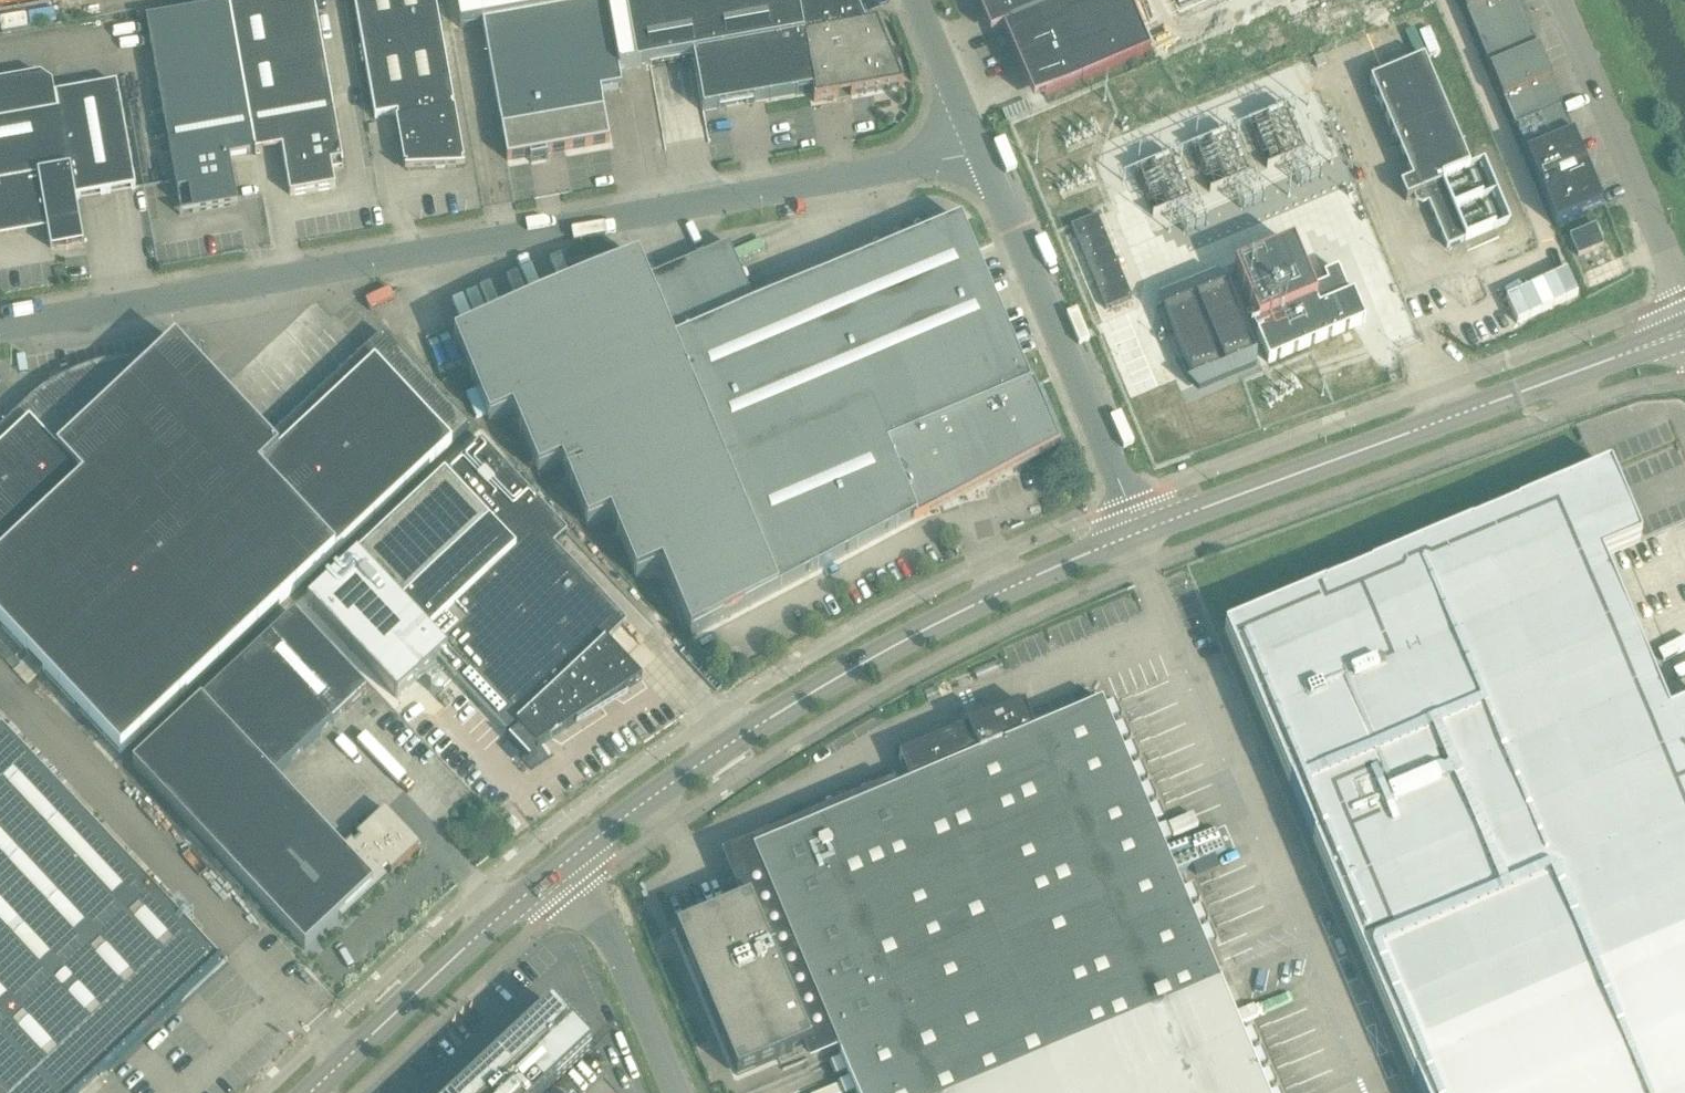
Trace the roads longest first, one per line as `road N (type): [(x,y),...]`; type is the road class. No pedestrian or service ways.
road 1 (unclassified): [(0,327),(980,153)]
road 2 (tertiary): [(1146,532),(936,622),(847,672),(736,740),(561,867)]
road 3 (tertiary): [(1684,331),(1146,532)]
road 4 (unclassified): [(1146,532),(980,153)]
road 5 (tertiary): [(561,867),(311,1092)]
road 6 (unclassified): [(1684,300),(1556,0)]
road 7 (unclassified): [(678,1092),(606,923),(561,867)]
road 8 (unclassified): [(980,153),(916,0)]

